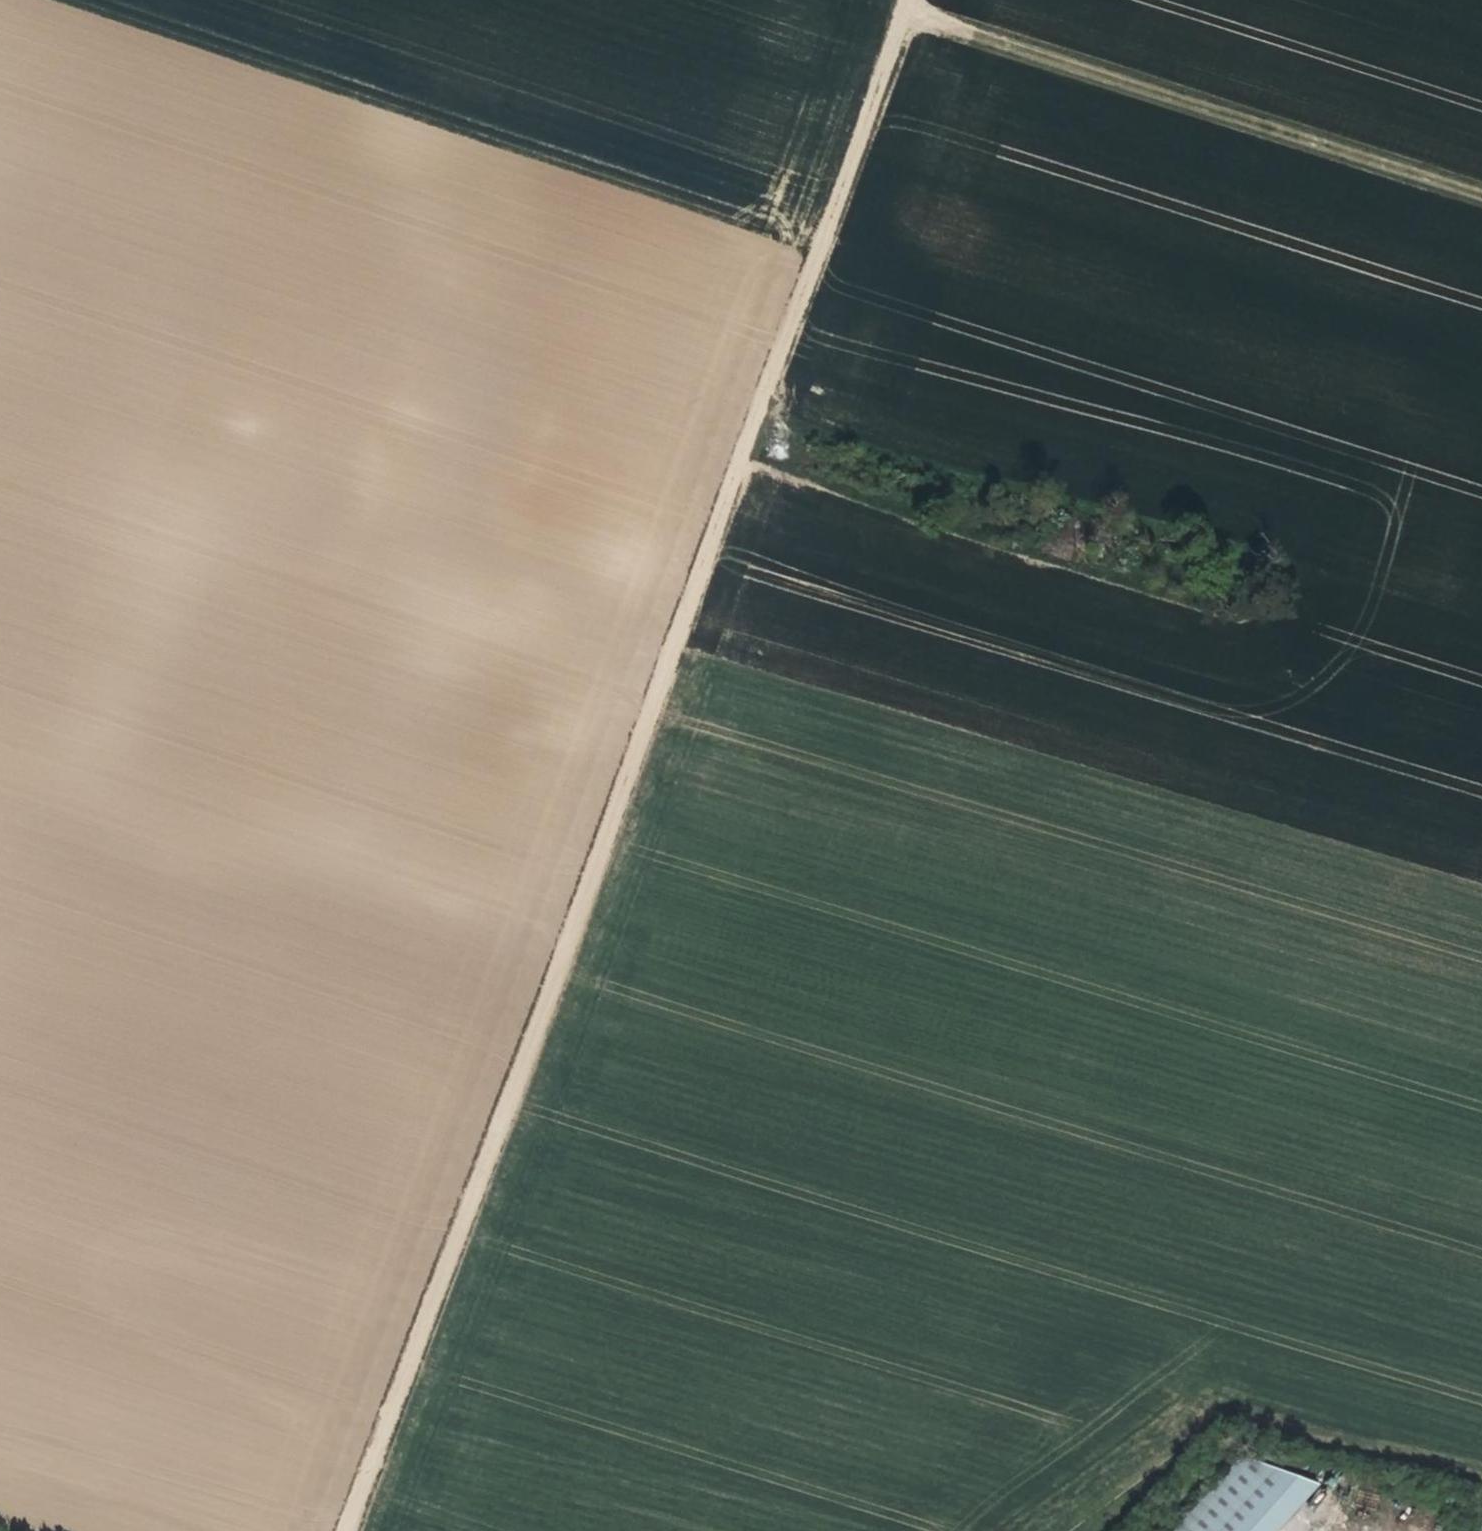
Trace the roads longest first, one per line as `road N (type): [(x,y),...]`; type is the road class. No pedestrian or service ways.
road 1 (track): [(909,0),(701,590),(352,1530)]
road 2 (track): [(906,13),(1481,198)]

